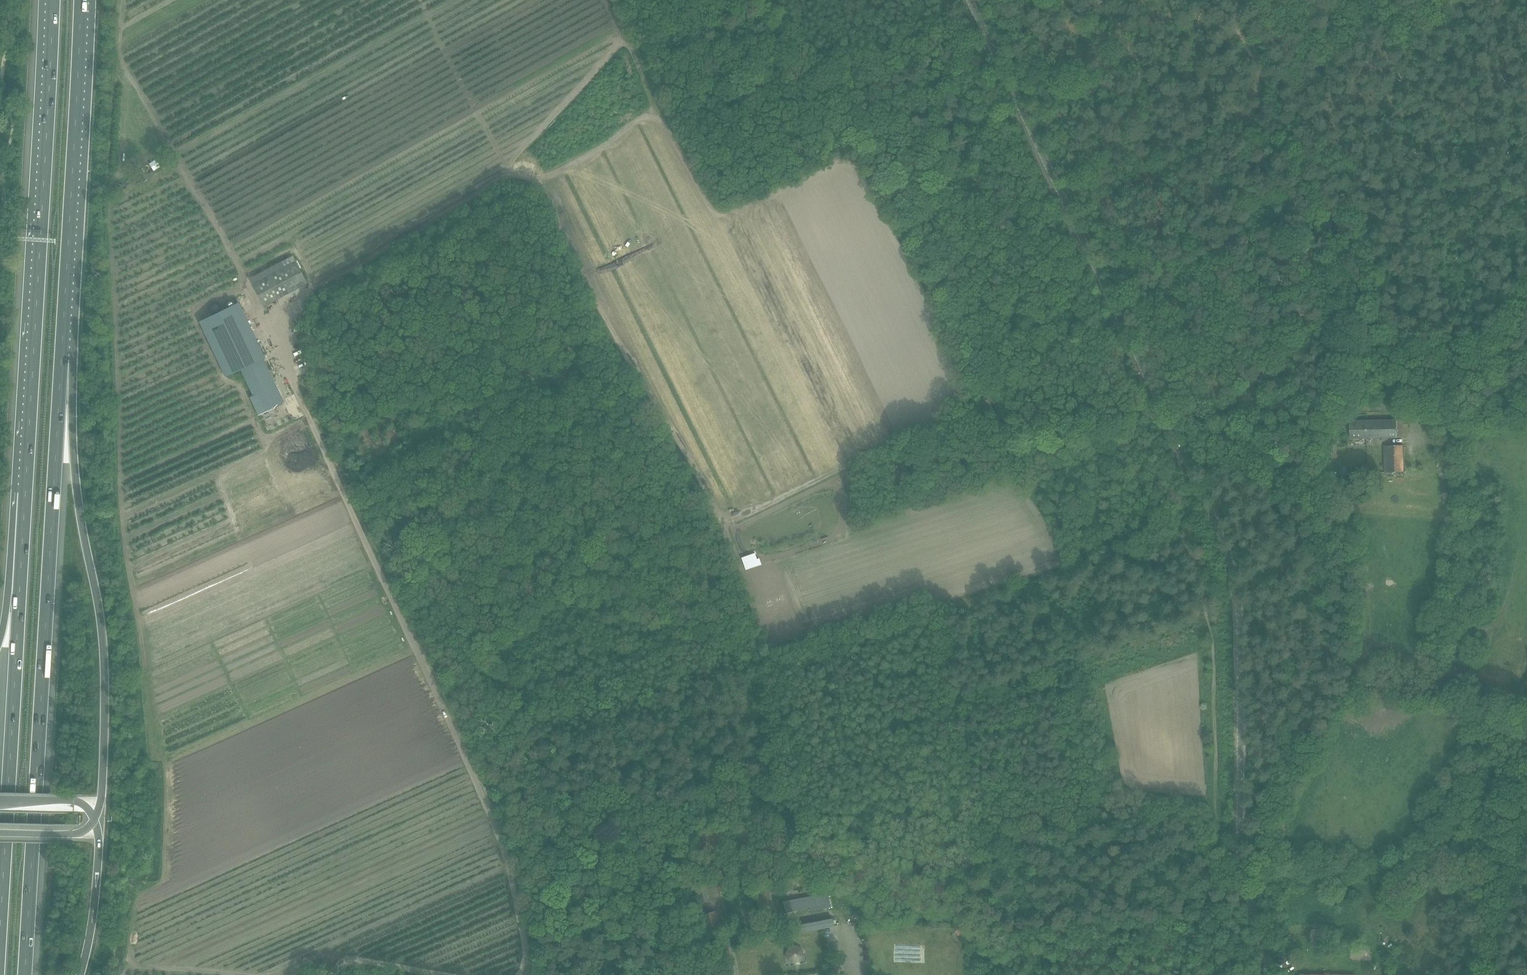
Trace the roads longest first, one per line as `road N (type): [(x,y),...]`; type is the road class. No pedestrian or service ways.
road 1 (unclassified): [(335,974),(354,961),(507,974),(525,970),(526,953),(507,862),(263,323),(552,169)]
road 2 (unclassified): [(1267,974),(1239,873),(1231,578),(1224,549),(967,0)]
road 3 (motorway): [(25,974),(62,358)]
road 4 (motorway): [(49,0),(17,590)]
road 5 (motorway): [(94,818),(103,783),(105,661),(62,358)]
road 6 (motorway): [(62,358),(81,0)]
road 7 (motorway): [(17,590),(0,934)]
road 8 (motorway): [(78,974),(97,876),(94,818)]

